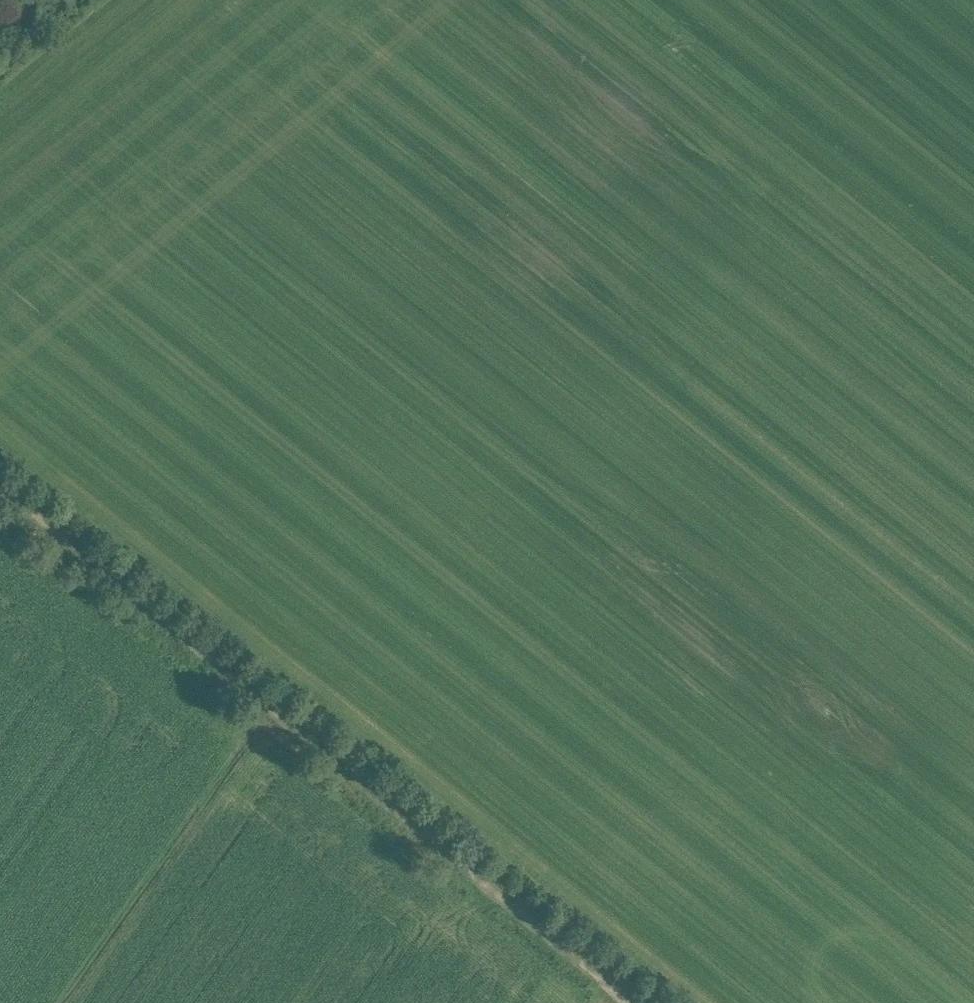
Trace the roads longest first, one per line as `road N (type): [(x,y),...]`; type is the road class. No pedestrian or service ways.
road 1 (track): [(633,1002),(0,491)]

